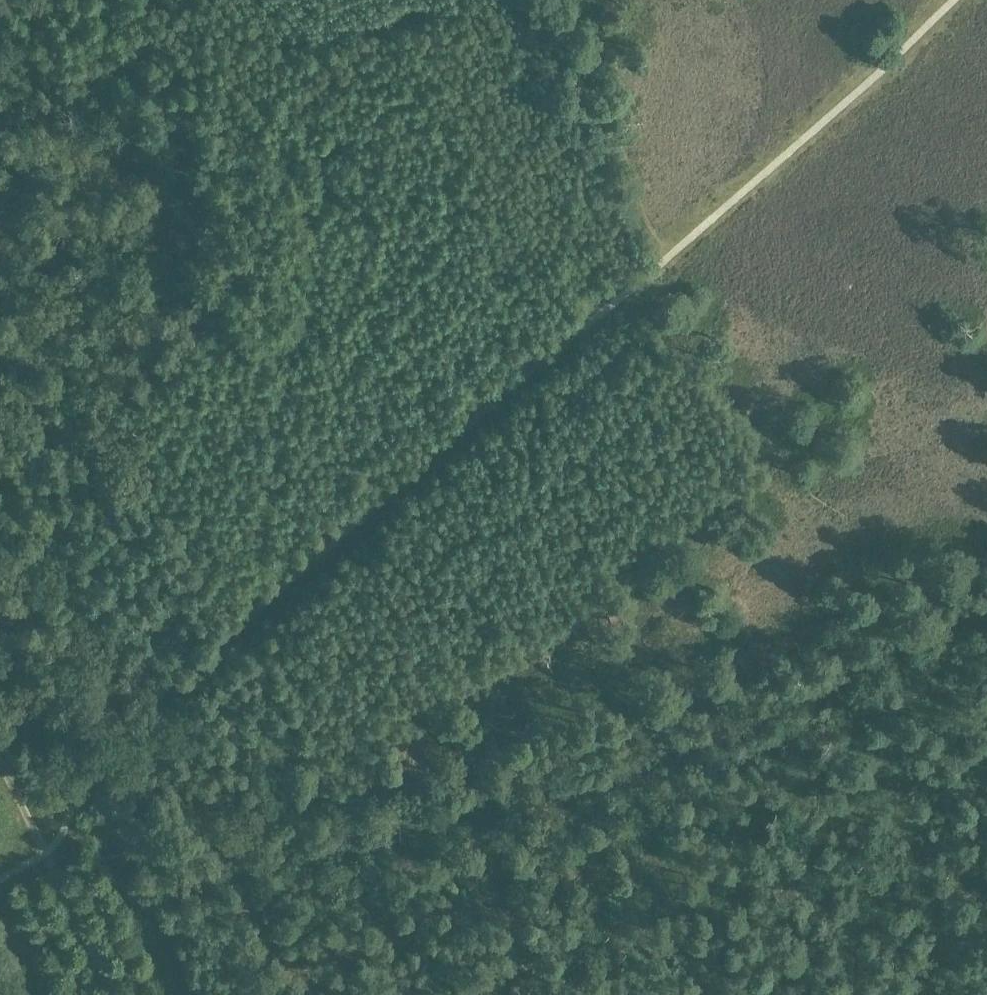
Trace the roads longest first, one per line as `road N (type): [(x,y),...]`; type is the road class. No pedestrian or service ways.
road 1 (track): [(986,560),(666,706),(538,753),(52,874)]
road 2 (track): [(52,874),(113,994)]

